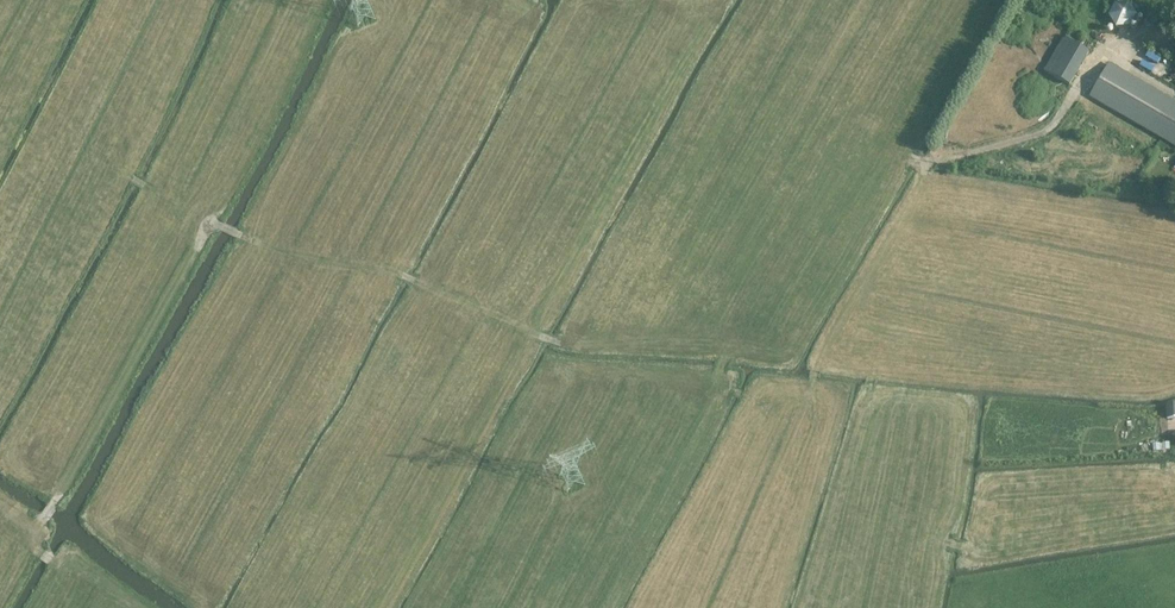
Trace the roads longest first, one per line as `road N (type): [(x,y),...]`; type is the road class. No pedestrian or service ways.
road 1 (track): [(724,354),(564,344),(383,268),(210,228),(41,520)]
road 2 (track): [(978,0),(753,332),(724,354)]
road 3 (track): [(724,354),(596,607)]
road 4 (track): [(118,607),(42,554),(35,530),(0,504)]

